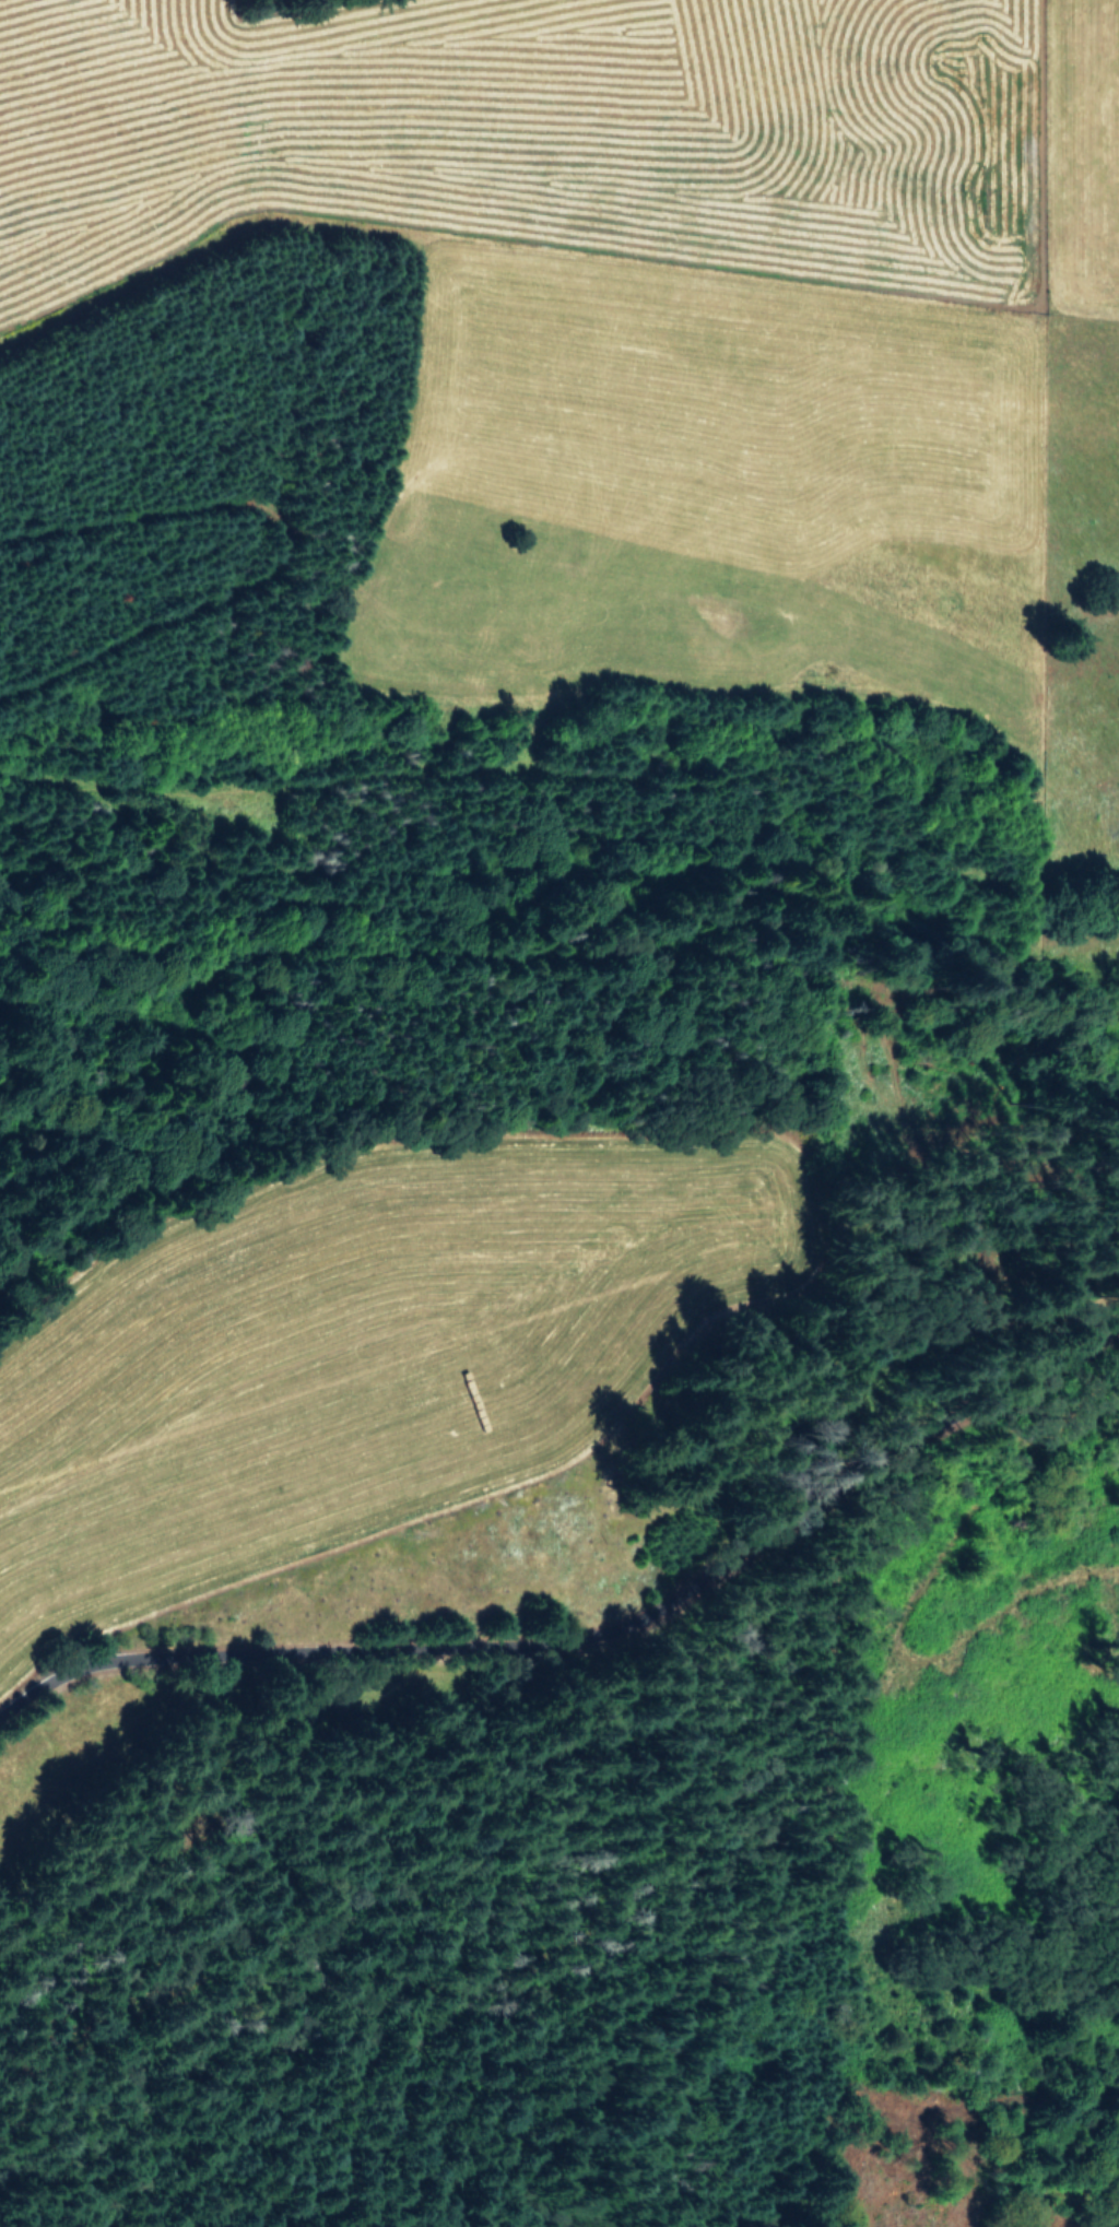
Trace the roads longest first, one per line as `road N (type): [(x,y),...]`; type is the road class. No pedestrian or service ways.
road 1 (residential): [(0,1723),(51,1685),(157,1657),(603,1639),(712,1577),(981,1387),(1118,1313)]

